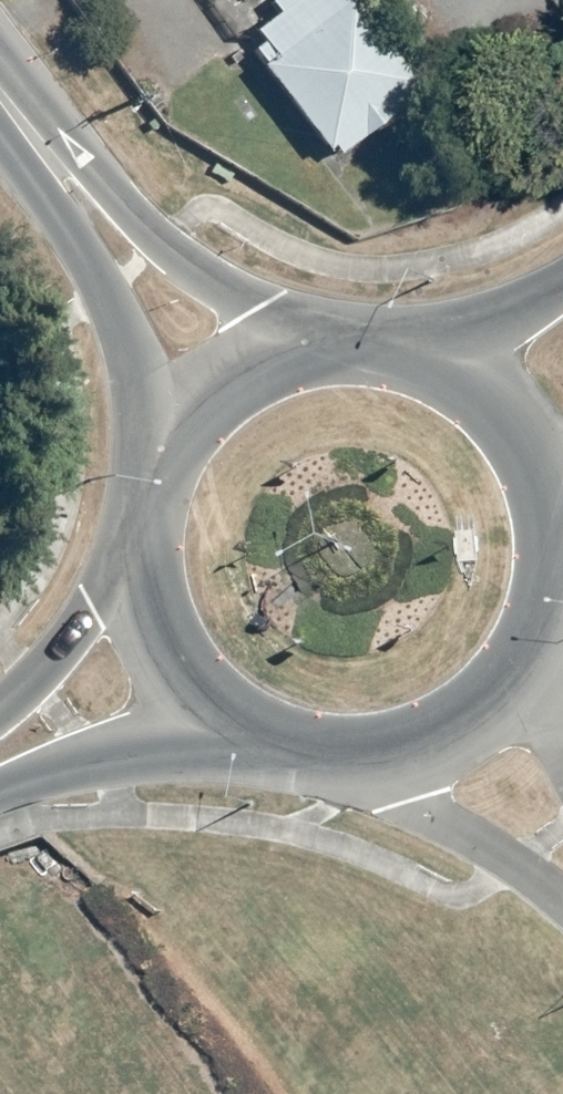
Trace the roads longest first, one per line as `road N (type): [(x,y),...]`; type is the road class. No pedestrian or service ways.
road 1 (secondary): [(0,87),(95,166),(162,245),(260,309),(334,339)]
road 2 (secondary): [(153,468),(135,350),(44,193),(0,88)]
road 3 (unclassified): [(562,908),(510,865),(317,756)]
road 4 (secondary): [(234,725),(202,700),(155,634),(137,555),(150,476)]
road 5 (secondary): [(0,708),(34,682),(92,605),(150,476)]
road 6 (secondary): [(532,650),(493,700),(441,737),(381,756),(317,756)]
road 7 (secondary): [(234,725),(93,756),(0,792)]
road 8 (secondary): [(434,357),(476,382),(538,457),(558,552)]
road 9 (secondary): [(153,468),(183,418),(225,378),(277,351),(334,339)]
road 10 (secondary): [(434,357),(512,321),(562,285)]

